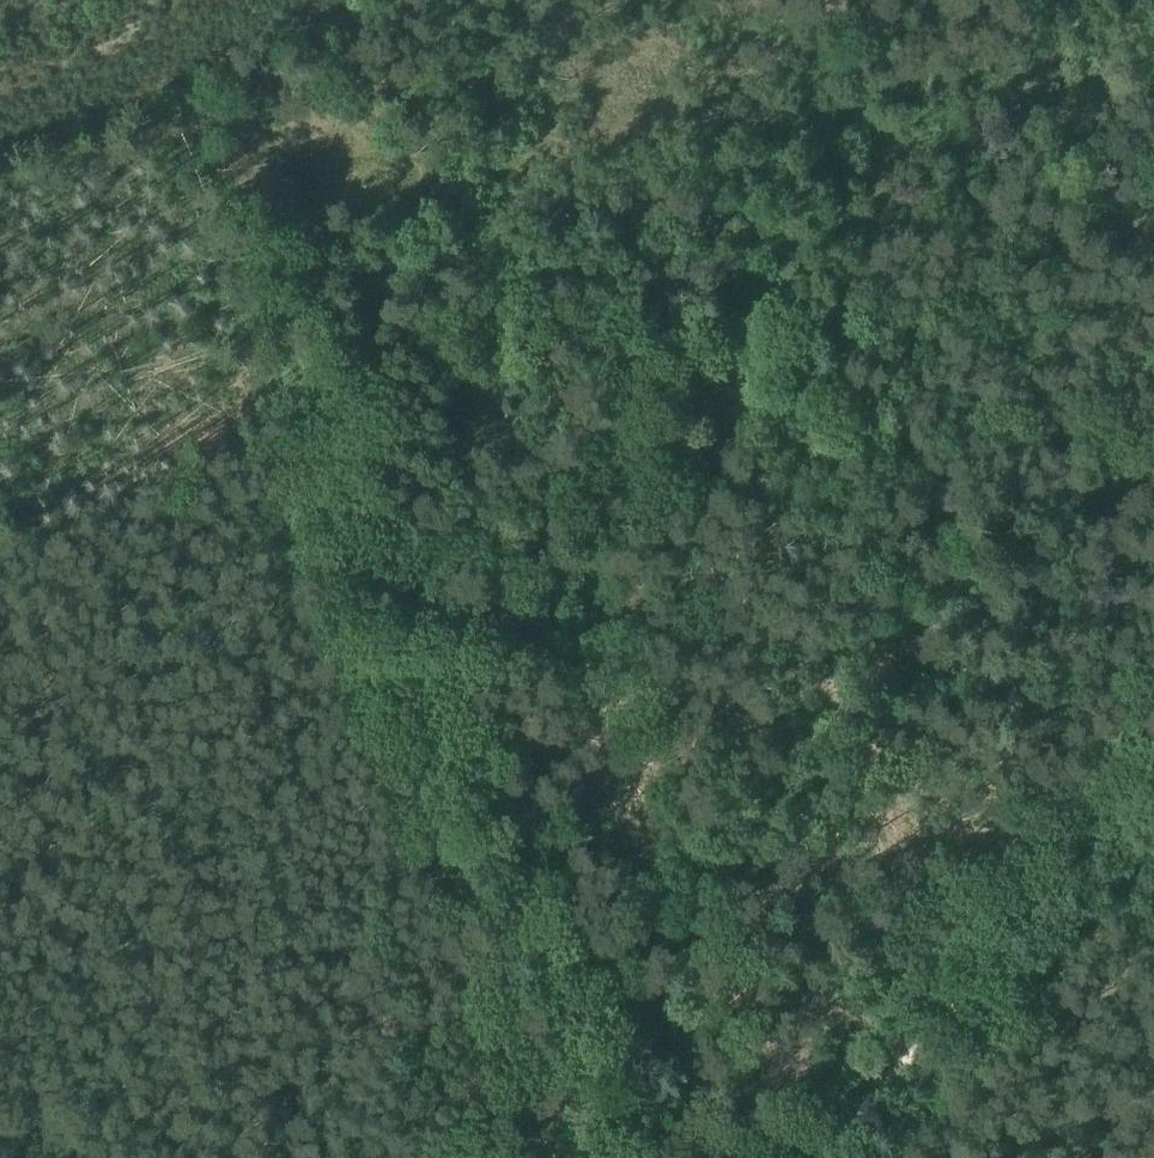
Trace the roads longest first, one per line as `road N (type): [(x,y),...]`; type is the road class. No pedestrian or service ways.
road 1 (track): [(608,1157),(135,9)]
road 2 (track): [(1153,776),(812,1157)]

